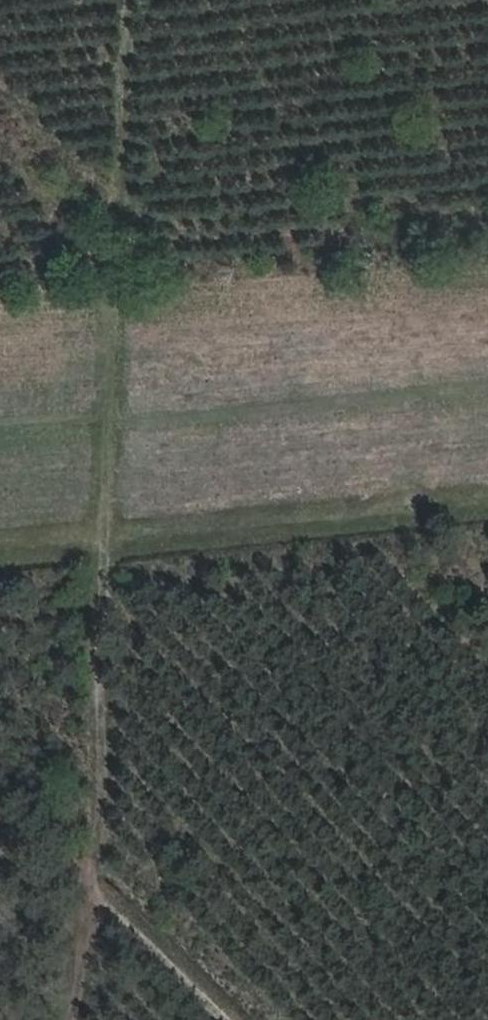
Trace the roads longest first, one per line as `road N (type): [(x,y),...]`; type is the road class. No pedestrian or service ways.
road 1 (track): [(71,1019),(118,749),(101,656),(135,0)]
road 2 (track): [(0,541),(487,494)]
road 3 (track): [(92,885),(232,1019)]

